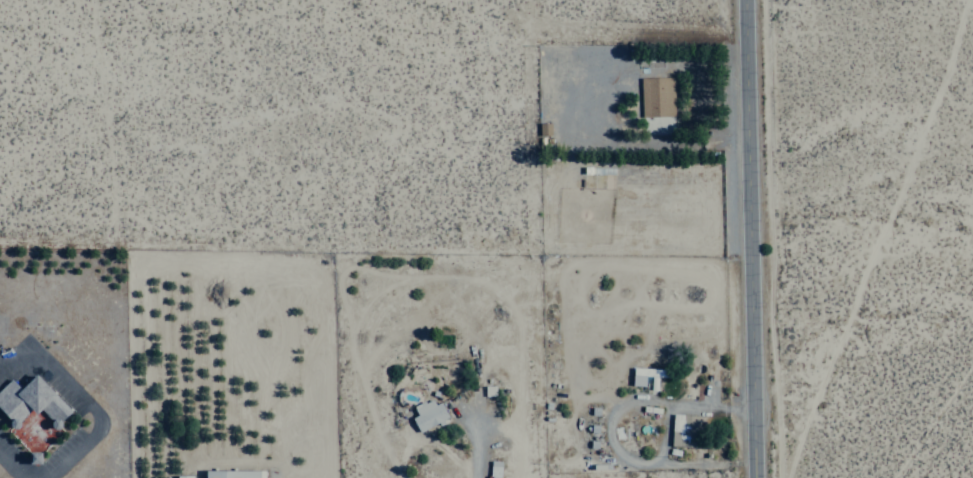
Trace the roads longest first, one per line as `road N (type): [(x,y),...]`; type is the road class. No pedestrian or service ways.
road 1 (tertiary): [(757,477),(746,0)]

